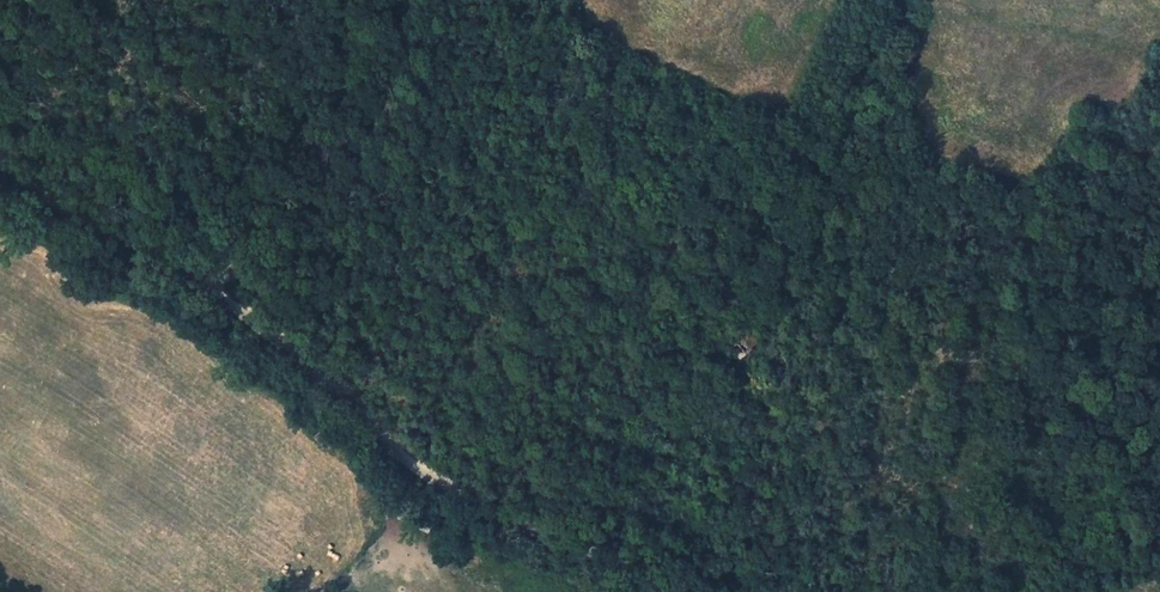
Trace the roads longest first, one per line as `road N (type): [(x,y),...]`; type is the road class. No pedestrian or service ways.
road 1 (residential): [(699,591),(529,533),(458,492),(179,275),(0,160)]

